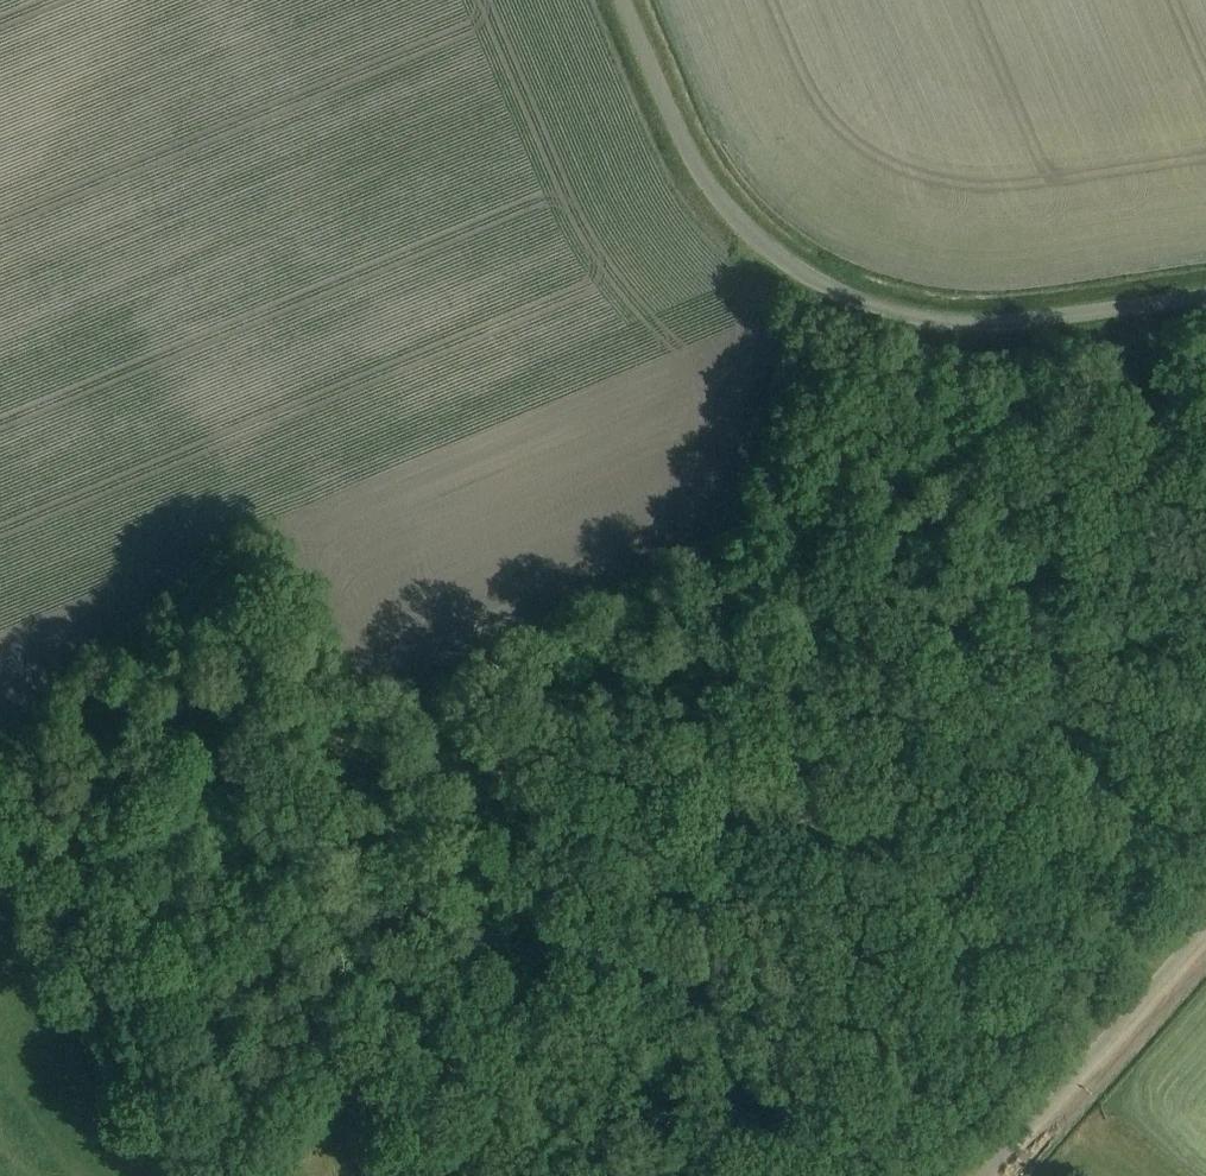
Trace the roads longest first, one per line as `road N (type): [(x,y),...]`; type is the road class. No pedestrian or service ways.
road 1 (unclassified): [(1205,297),(1017,322),(956,322),(843,292),(729,215),(696,164),(622,0)]
road 2 (unclassified): [(991,1175),(1205,932)]

